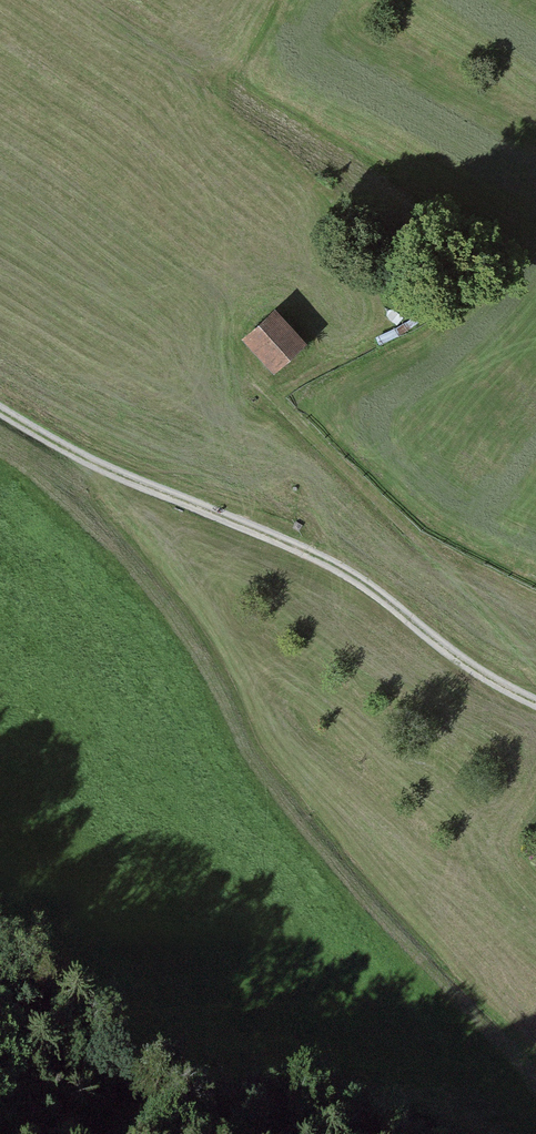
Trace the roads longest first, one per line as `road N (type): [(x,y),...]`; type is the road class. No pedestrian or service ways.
road 1 (track): [(0,407),(89,460),(363,580),(535,706)]
road 2 (track): [(248,375),(535,665)]

